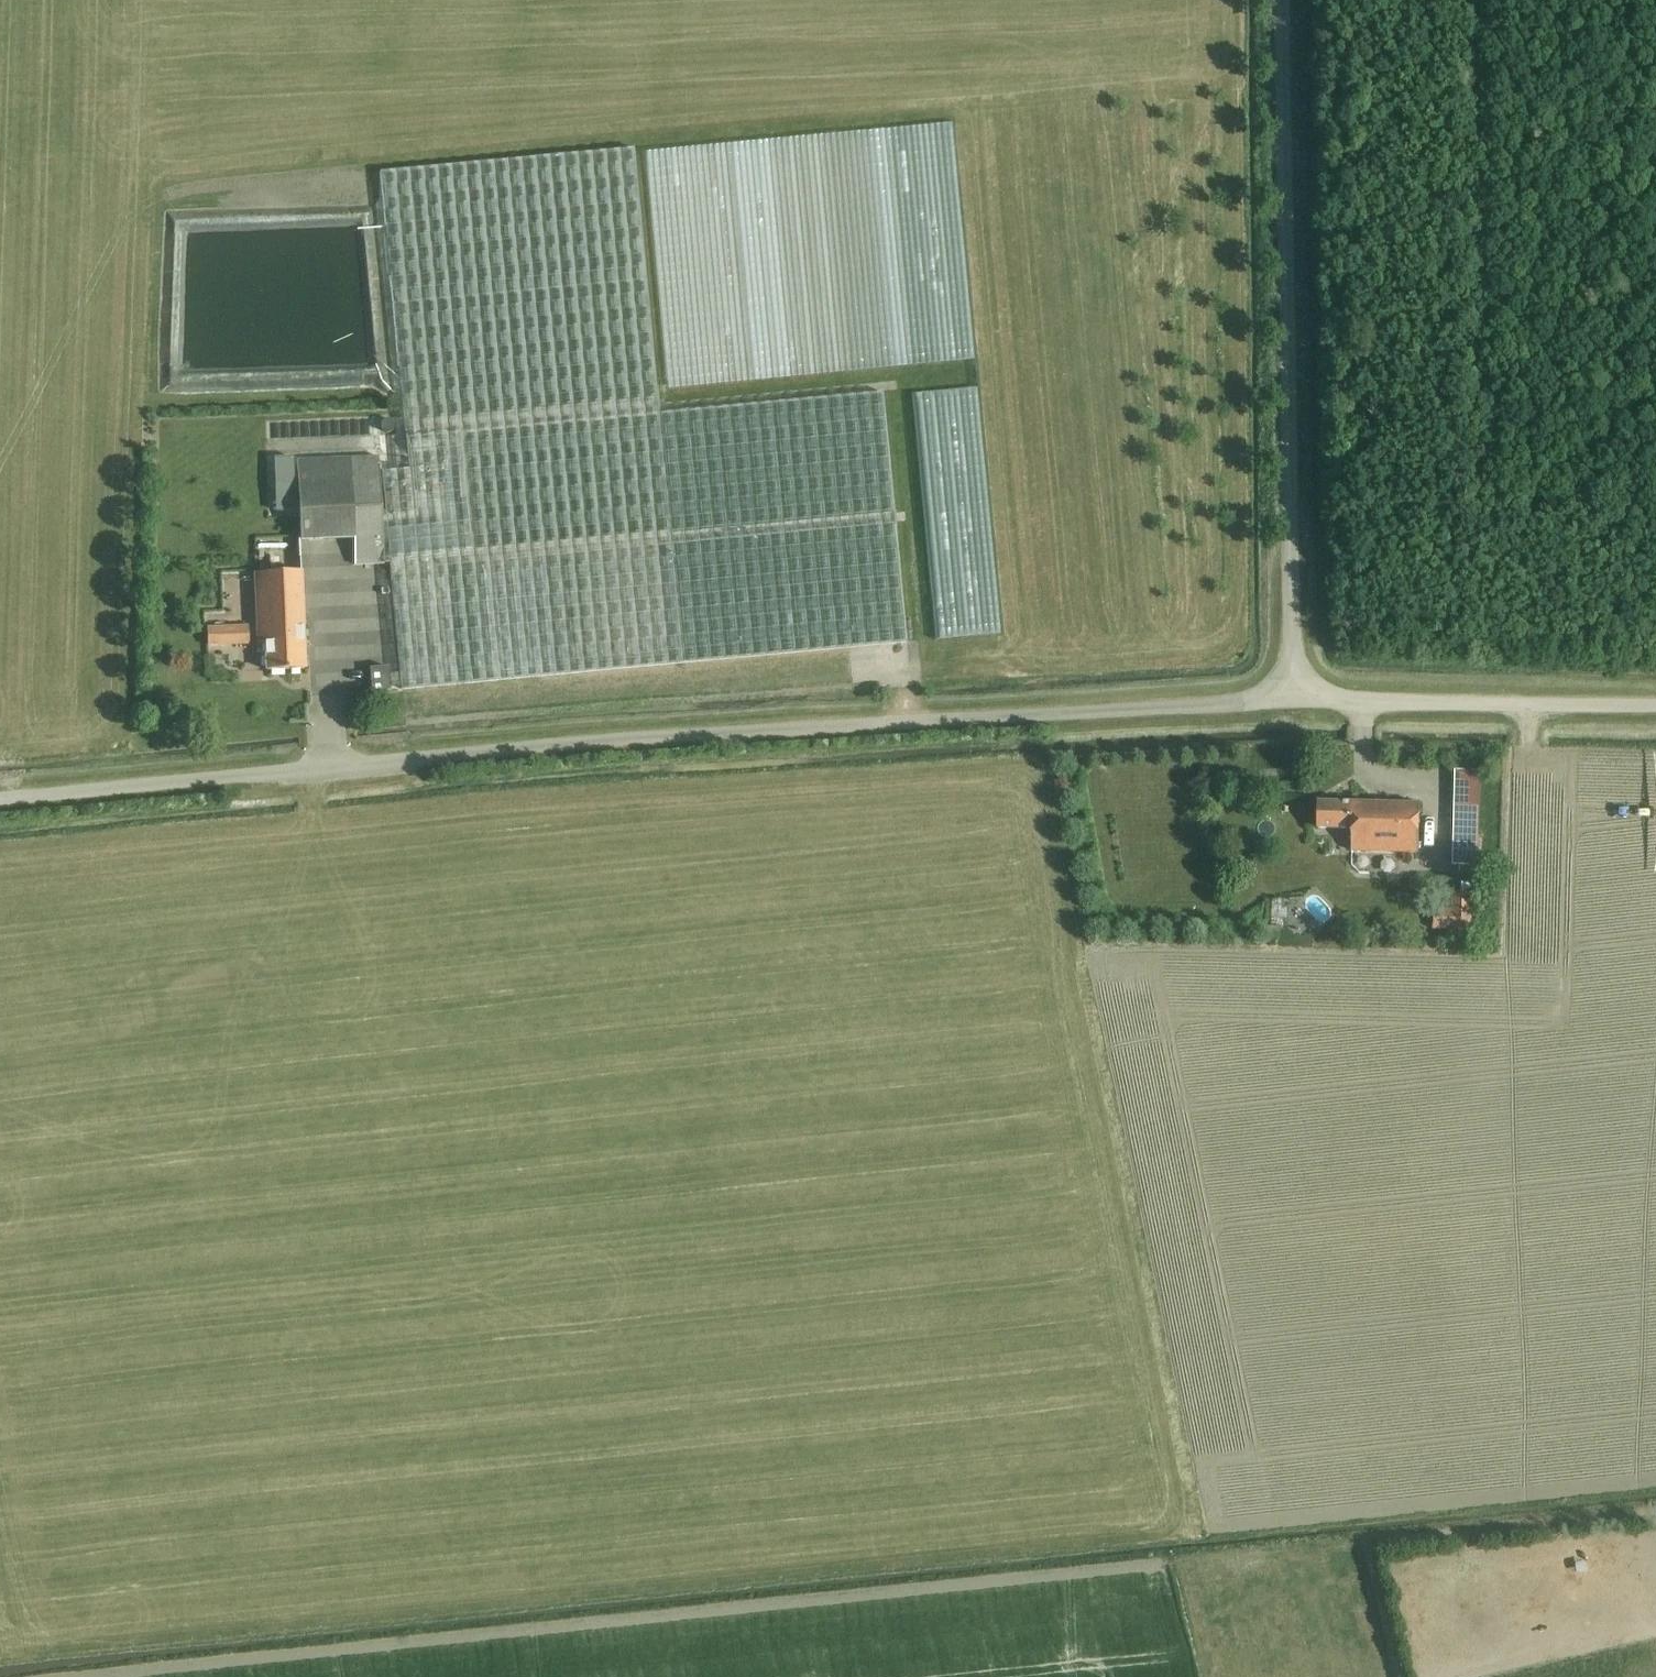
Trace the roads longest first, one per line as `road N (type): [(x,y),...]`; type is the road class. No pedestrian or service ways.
road 1 (unclassified): [(0,801),(625,740),(1293,700)]
road 2 (unclassified): [(1293,700),(1281,0)]
road 3 (unclassified): [(1655,702),(1293,700)]

